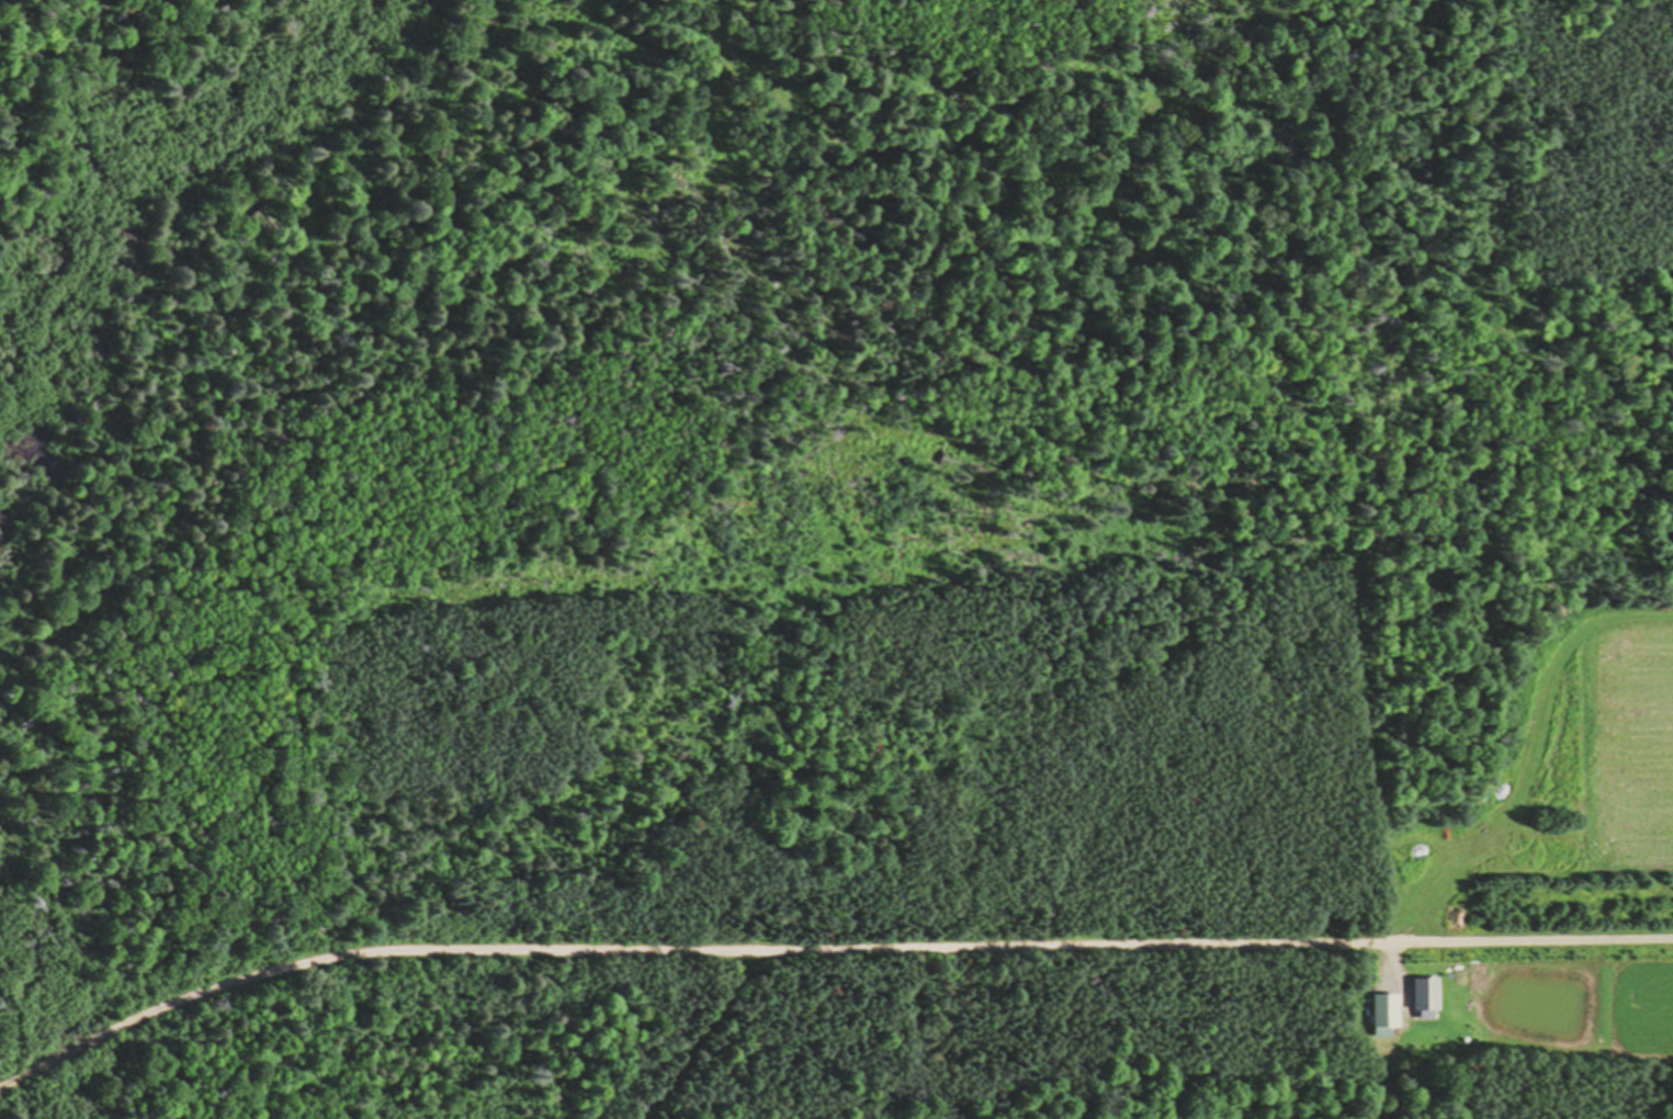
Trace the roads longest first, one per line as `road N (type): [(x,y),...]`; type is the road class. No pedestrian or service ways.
road 1 (track): [(0,1086),(152,1007),(268,969),(378,950),(1672,937)]
road 2 (track): [(1388,1118),(1395,941),(1353,623),(1355,558)]

